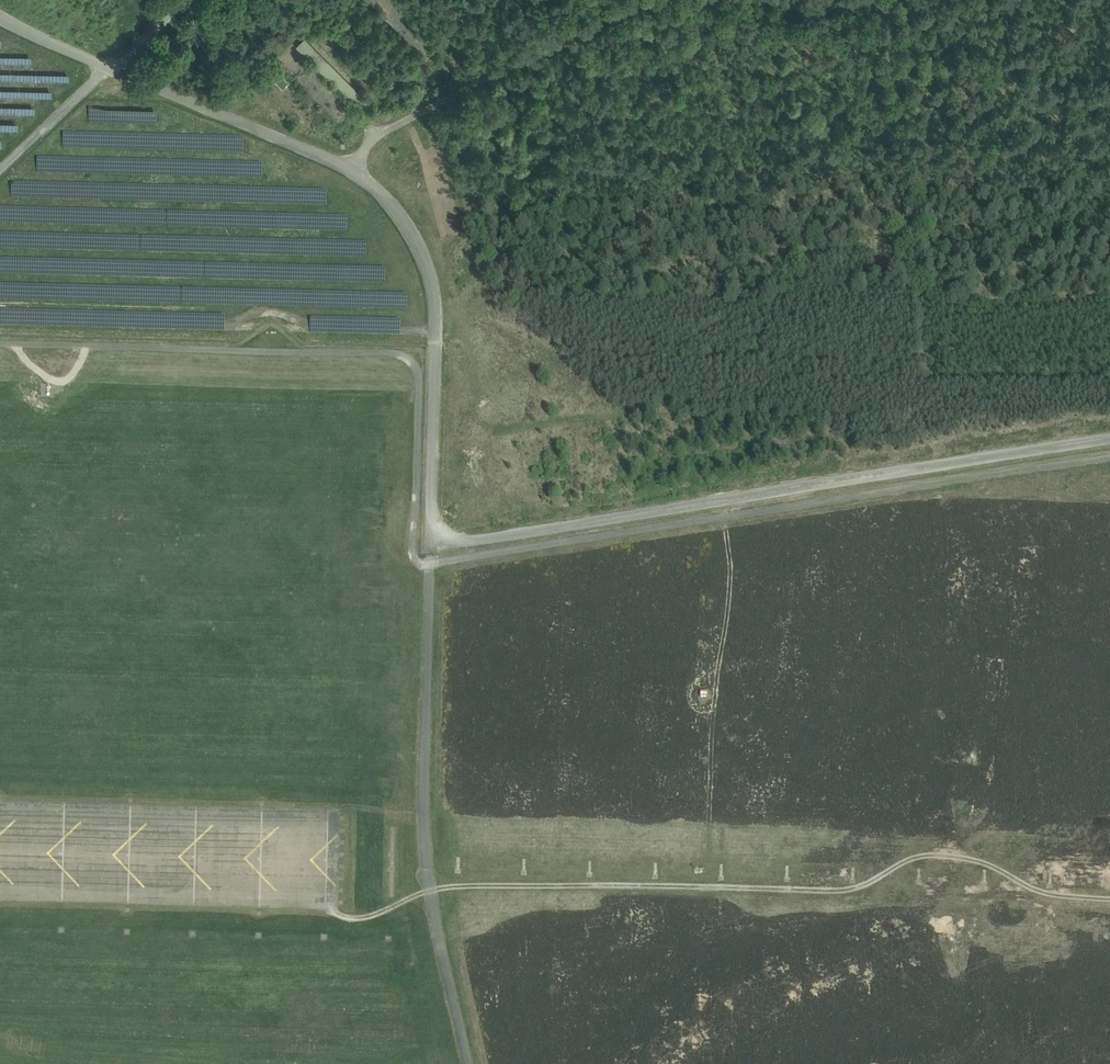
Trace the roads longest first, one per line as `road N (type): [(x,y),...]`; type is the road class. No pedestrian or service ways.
road 1 (track): [(430,544),(1109,441)]
road 2 (unclassified): [(108,69),(349,166),(398,209),(430,268),(438,307),(430,556)]
road 3 (unclassified): [(467,1063),(425,846),(430,556)]
road 4 (unclassified): [(0,16),(108,69)]

